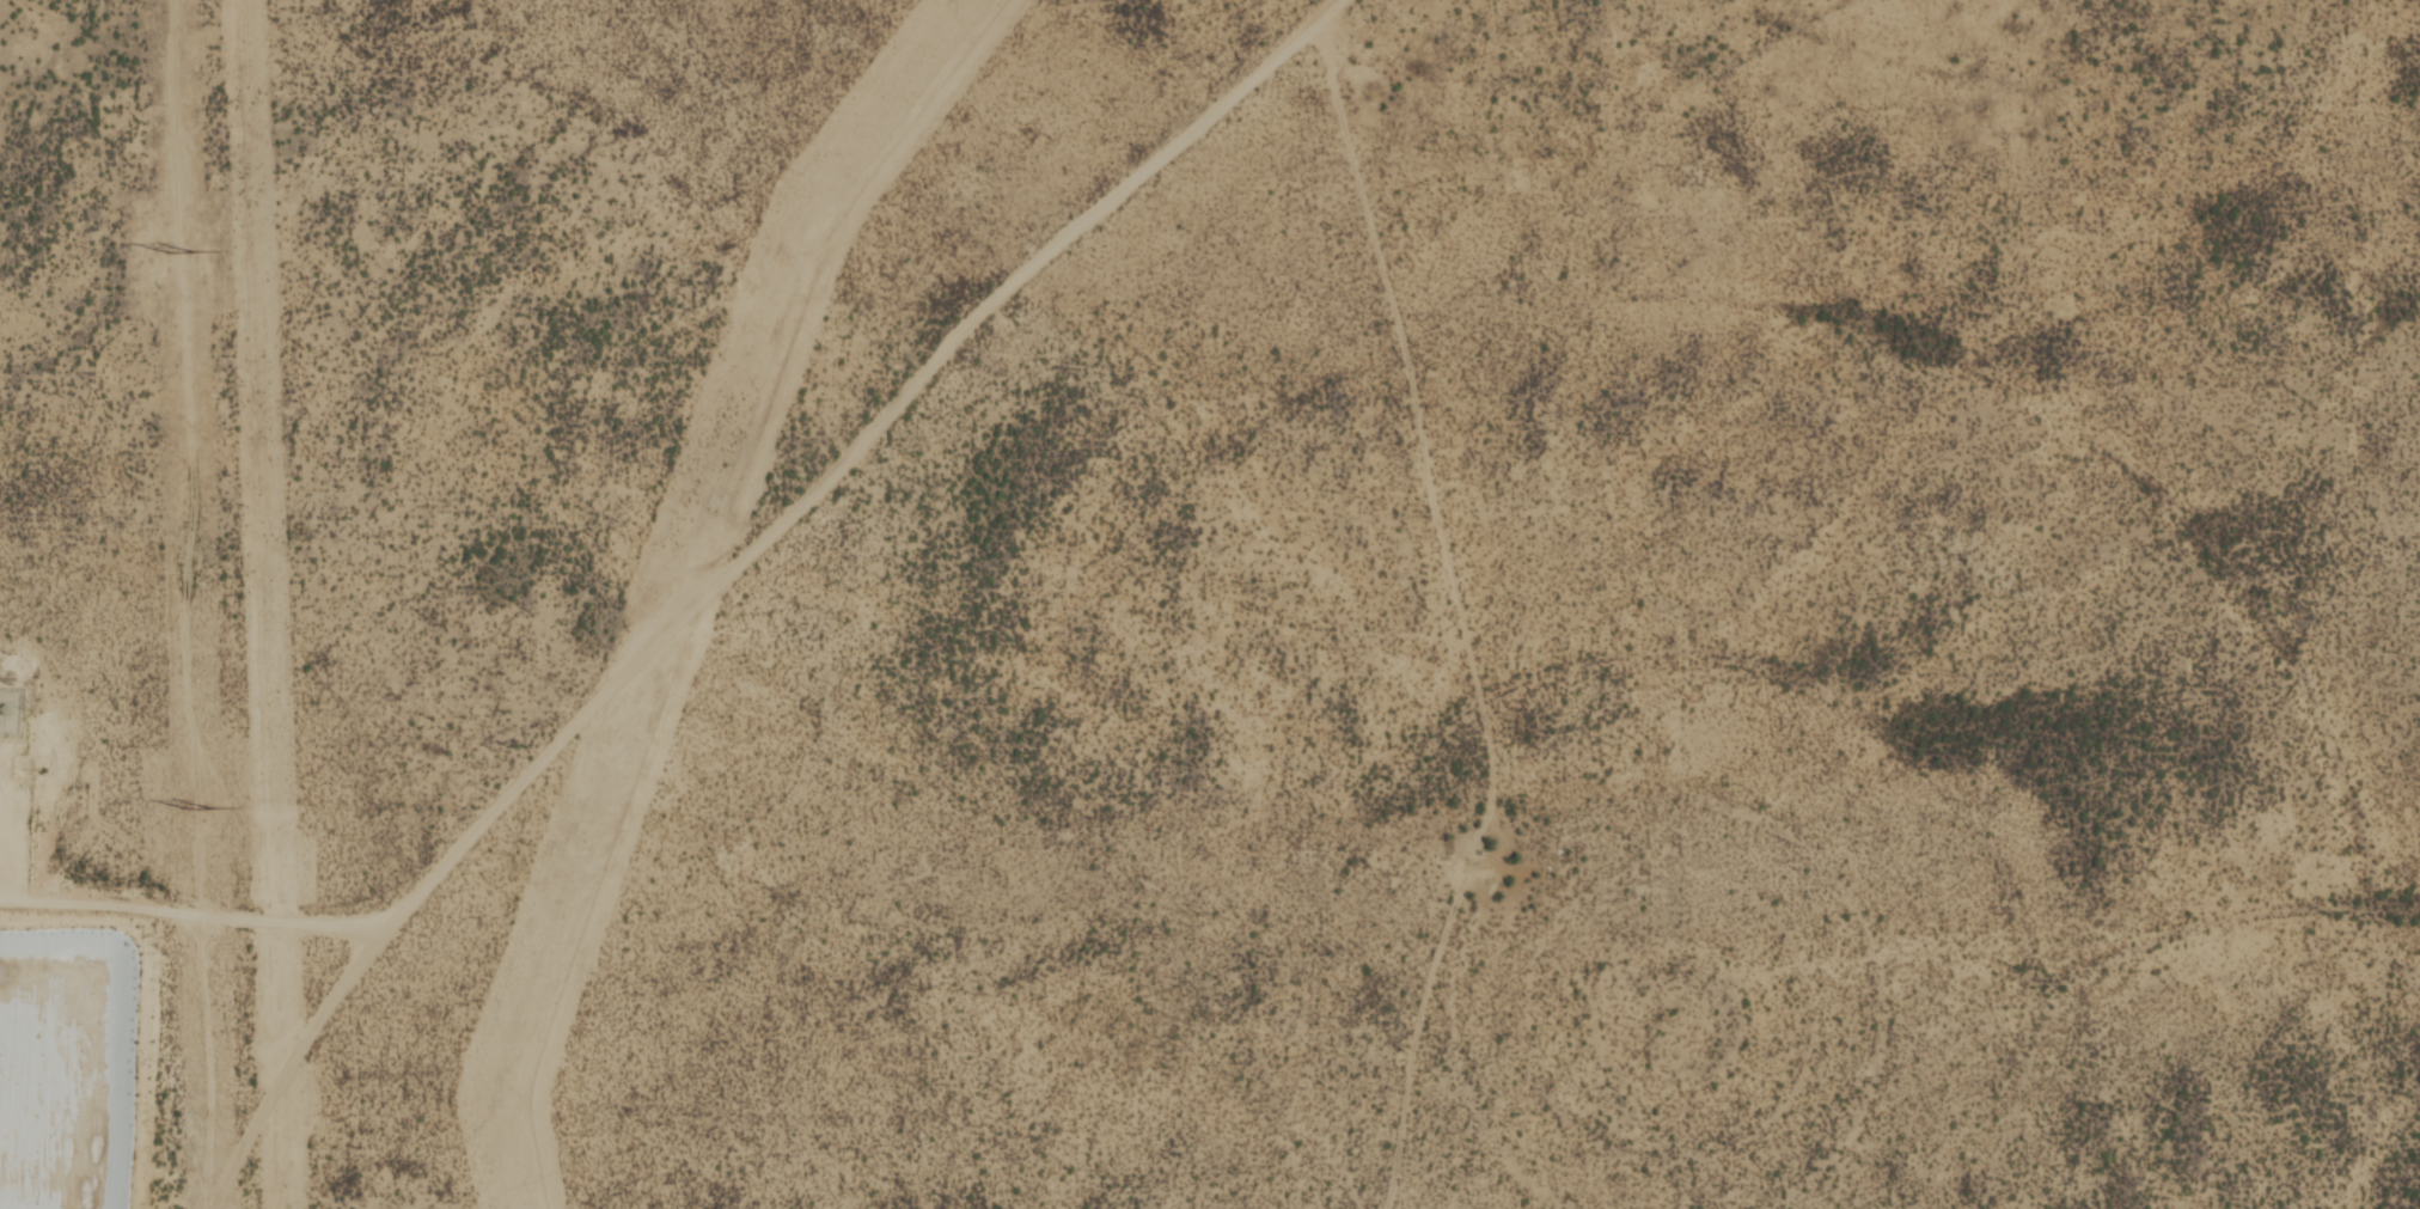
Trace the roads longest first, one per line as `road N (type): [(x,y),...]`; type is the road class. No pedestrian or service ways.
road 1 (residential): [(215,1208),(398,918),(892,417),(1347,0)]

